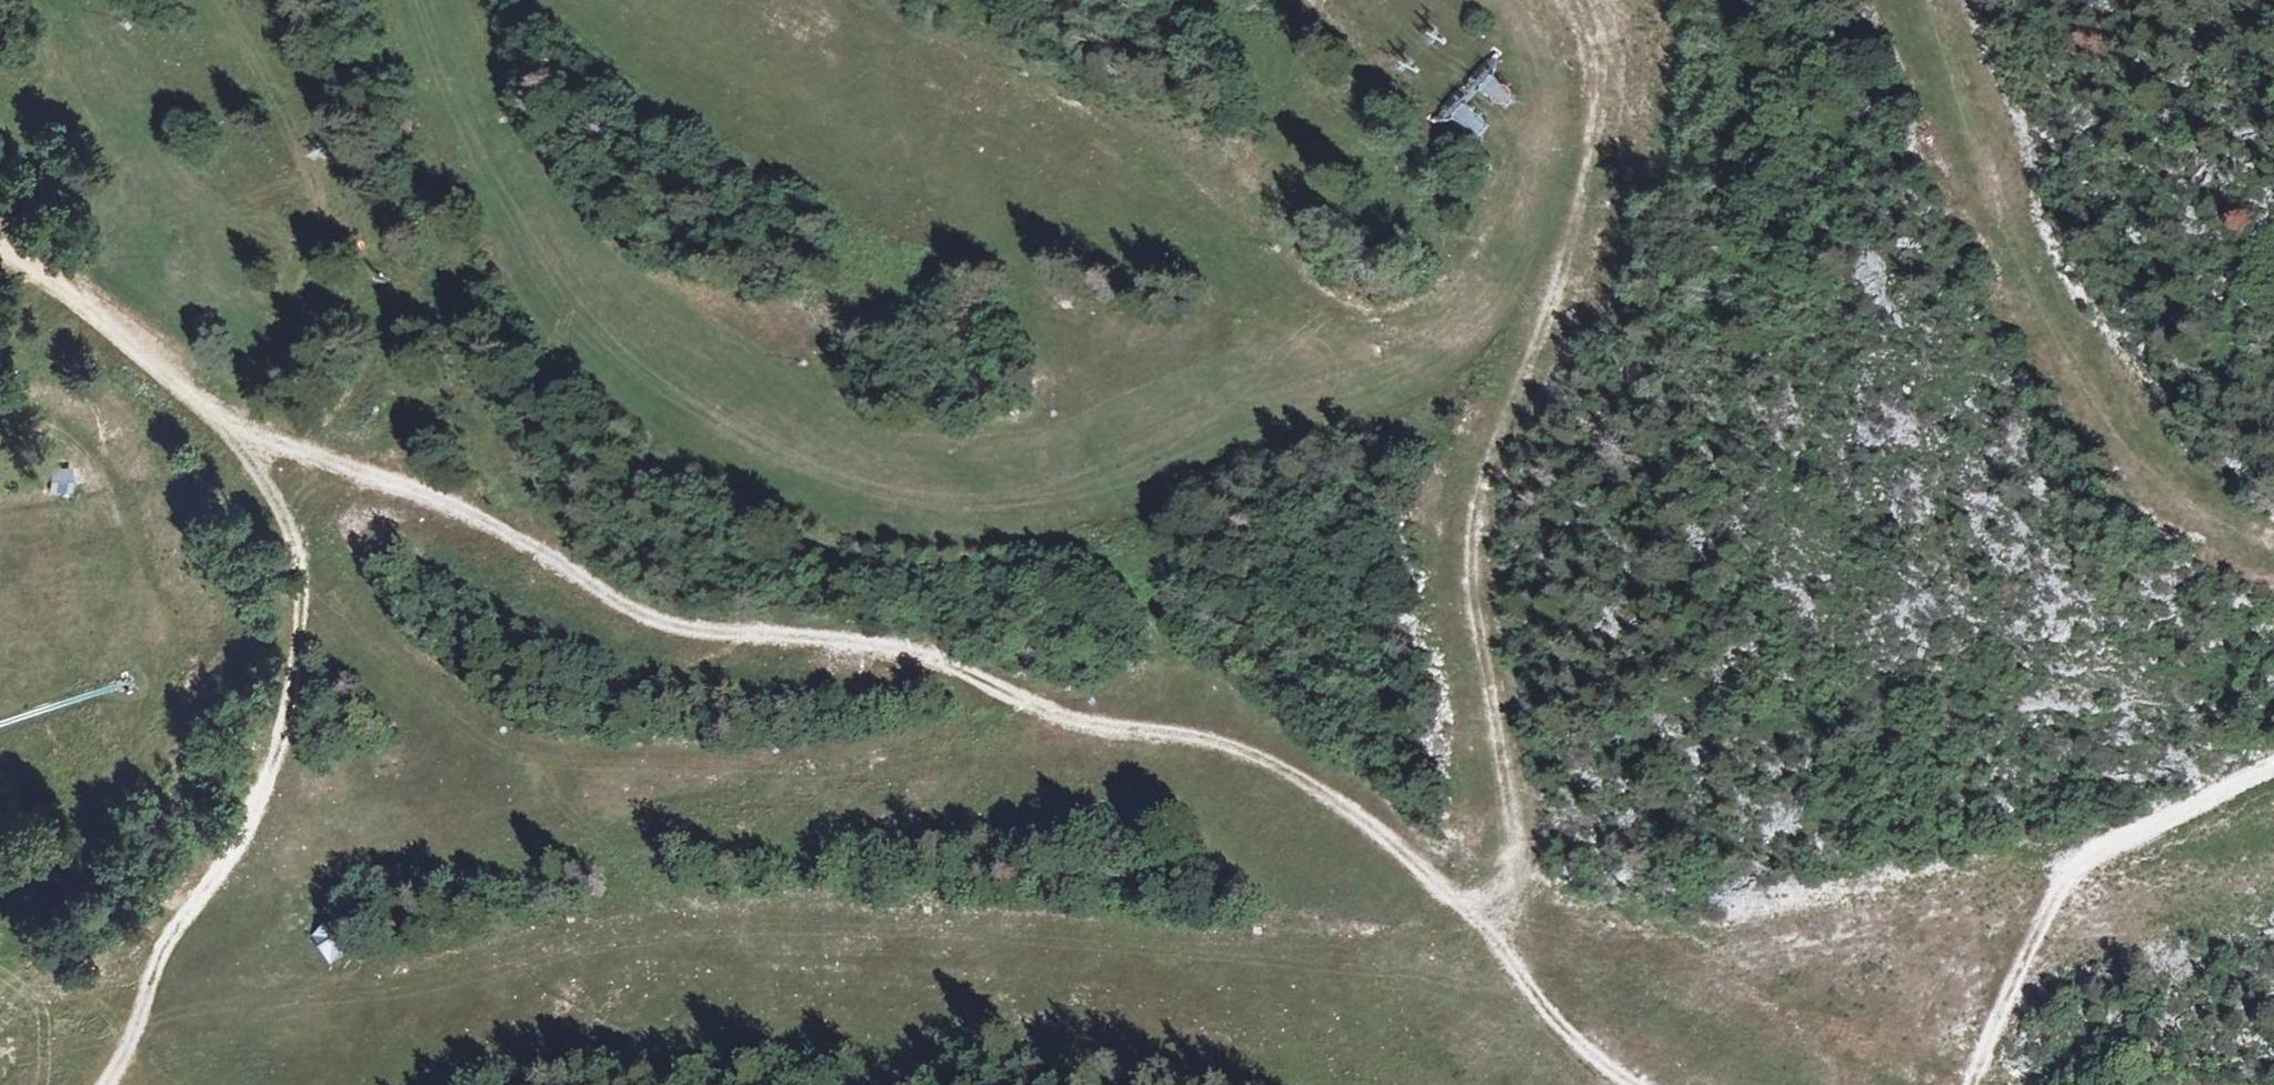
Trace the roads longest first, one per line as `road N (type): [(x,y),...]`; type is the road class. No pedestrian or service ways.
road 1 (track): [(0,240),(77,296),(230,431),(358,467),(467,514),(647,617),(728,635),(903,650),(1074,730),(1205,744),(1336,797),(1441,871),(1518,968),(1641,1084)]
road 2 (track): [(106,1084),(165,942),(241,824),(274,753),(299,665),(312,543),(287,493),(230,431)]
road 3 (track): [(1966,1084),(1993,1042),(2046,916),(2080,867),(2273,767)]

